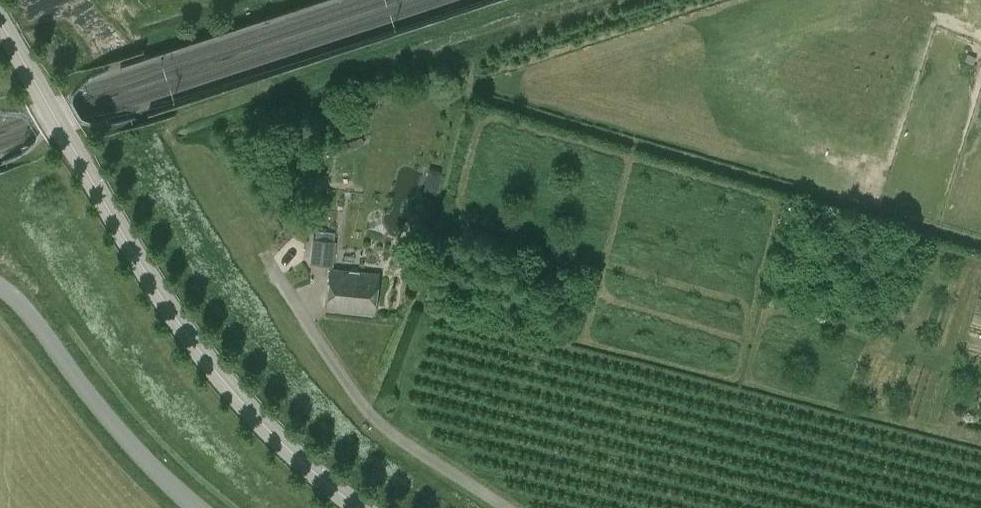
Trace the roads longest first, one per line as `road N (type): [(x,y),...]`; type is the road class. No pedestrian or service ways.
road 1 (unclassified): [(367,507),(284,443),(184,328),(71,138)]
road 2 (unclassified): [(504,507),(387,427),(264,253)]
road 3 (unclassified): [(0,285),(122,435),(198,507)]
road 4 (unclassified): [(0,18),(71,138)]

